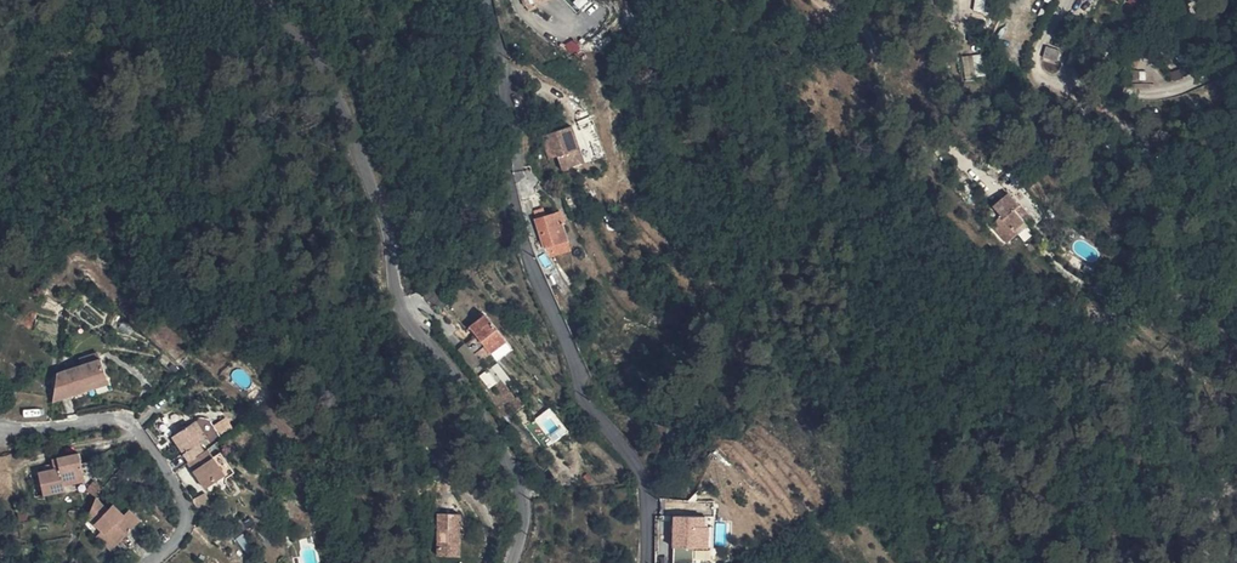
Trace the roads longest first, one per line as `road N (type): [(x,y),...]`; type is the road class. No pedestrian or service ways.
road 1 (tertiary): [(263,0),(317,54),(345,96),(410,326),(473,405),(520,489),(511,562)]
road 2 (residential): [(644,562),(647,489),(636,460),(580,395),(572,354),(521,226),(499,0)]
road 3 (residential): [(149,562),(178,540),(189,517),(158,458),(128,424),(0,428)]

